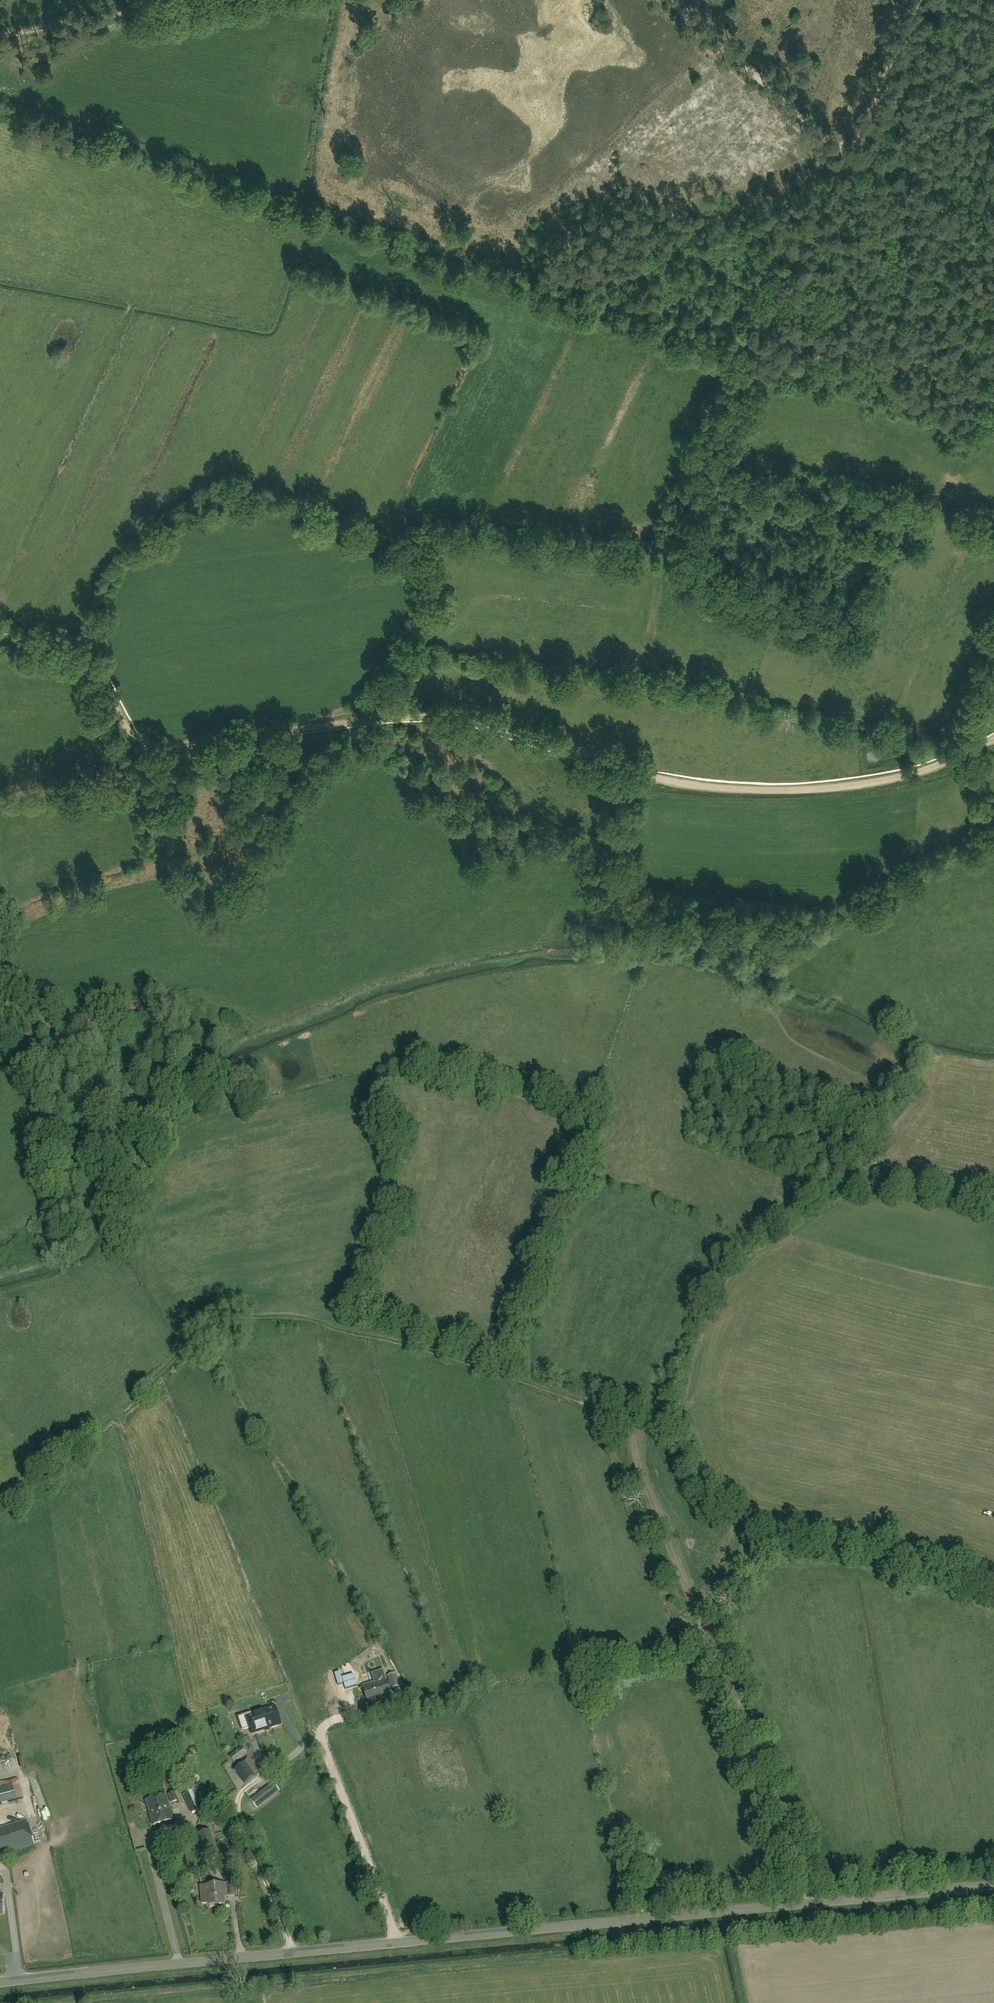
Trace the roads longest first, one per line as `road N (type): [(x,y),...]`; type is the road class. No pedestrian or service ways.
road 1 (track): [(0,641),(92,664),(137,741),(157,747),(451,716),(676,783),(801,791),(925,771),(993,741)]
road 2 (unclassified): [(0,1982),(993,1885)]
road 3 (track): [(398,1944),(320,1746),(323,1726),(353,1715)]
road 4 (track): [(662,0),(848,152)]
road 5 (track): [(848,152),(904,257),(993,299)]
road 6 (track): [(0,39),(197,0)]
road 7 (track): [(922,0),(848,152)]
road 8 (track): [(293,1953),(238,1798)]

